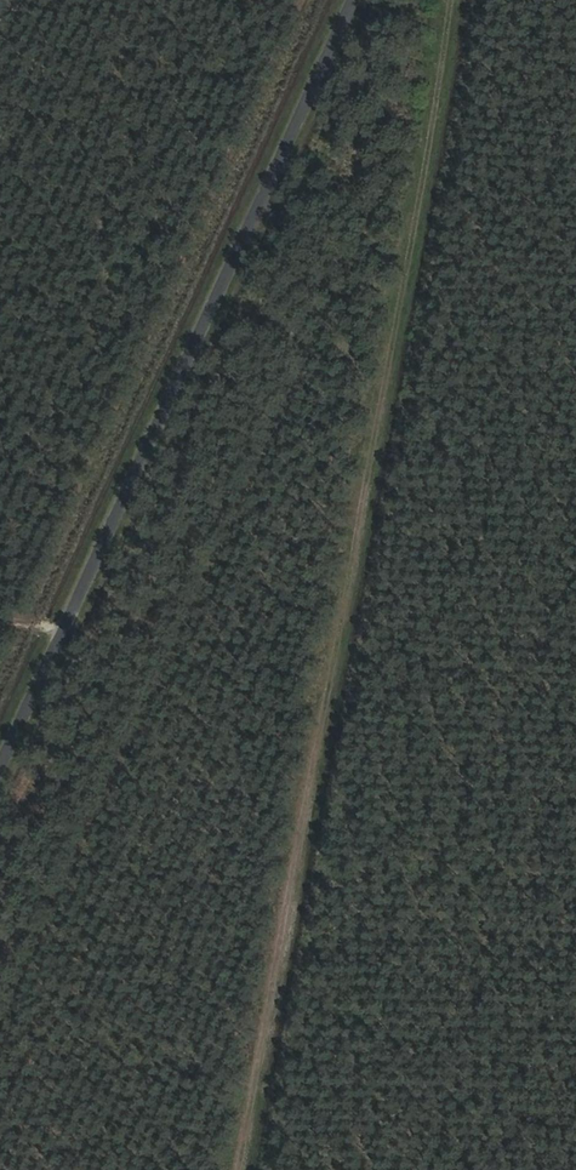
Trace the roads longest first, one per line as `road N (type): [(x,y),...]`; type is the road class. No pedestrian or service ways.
road 1 (track): [(240,1169),(451,0)]
road 2 (unclassified): [(357,0),(0,774)]

